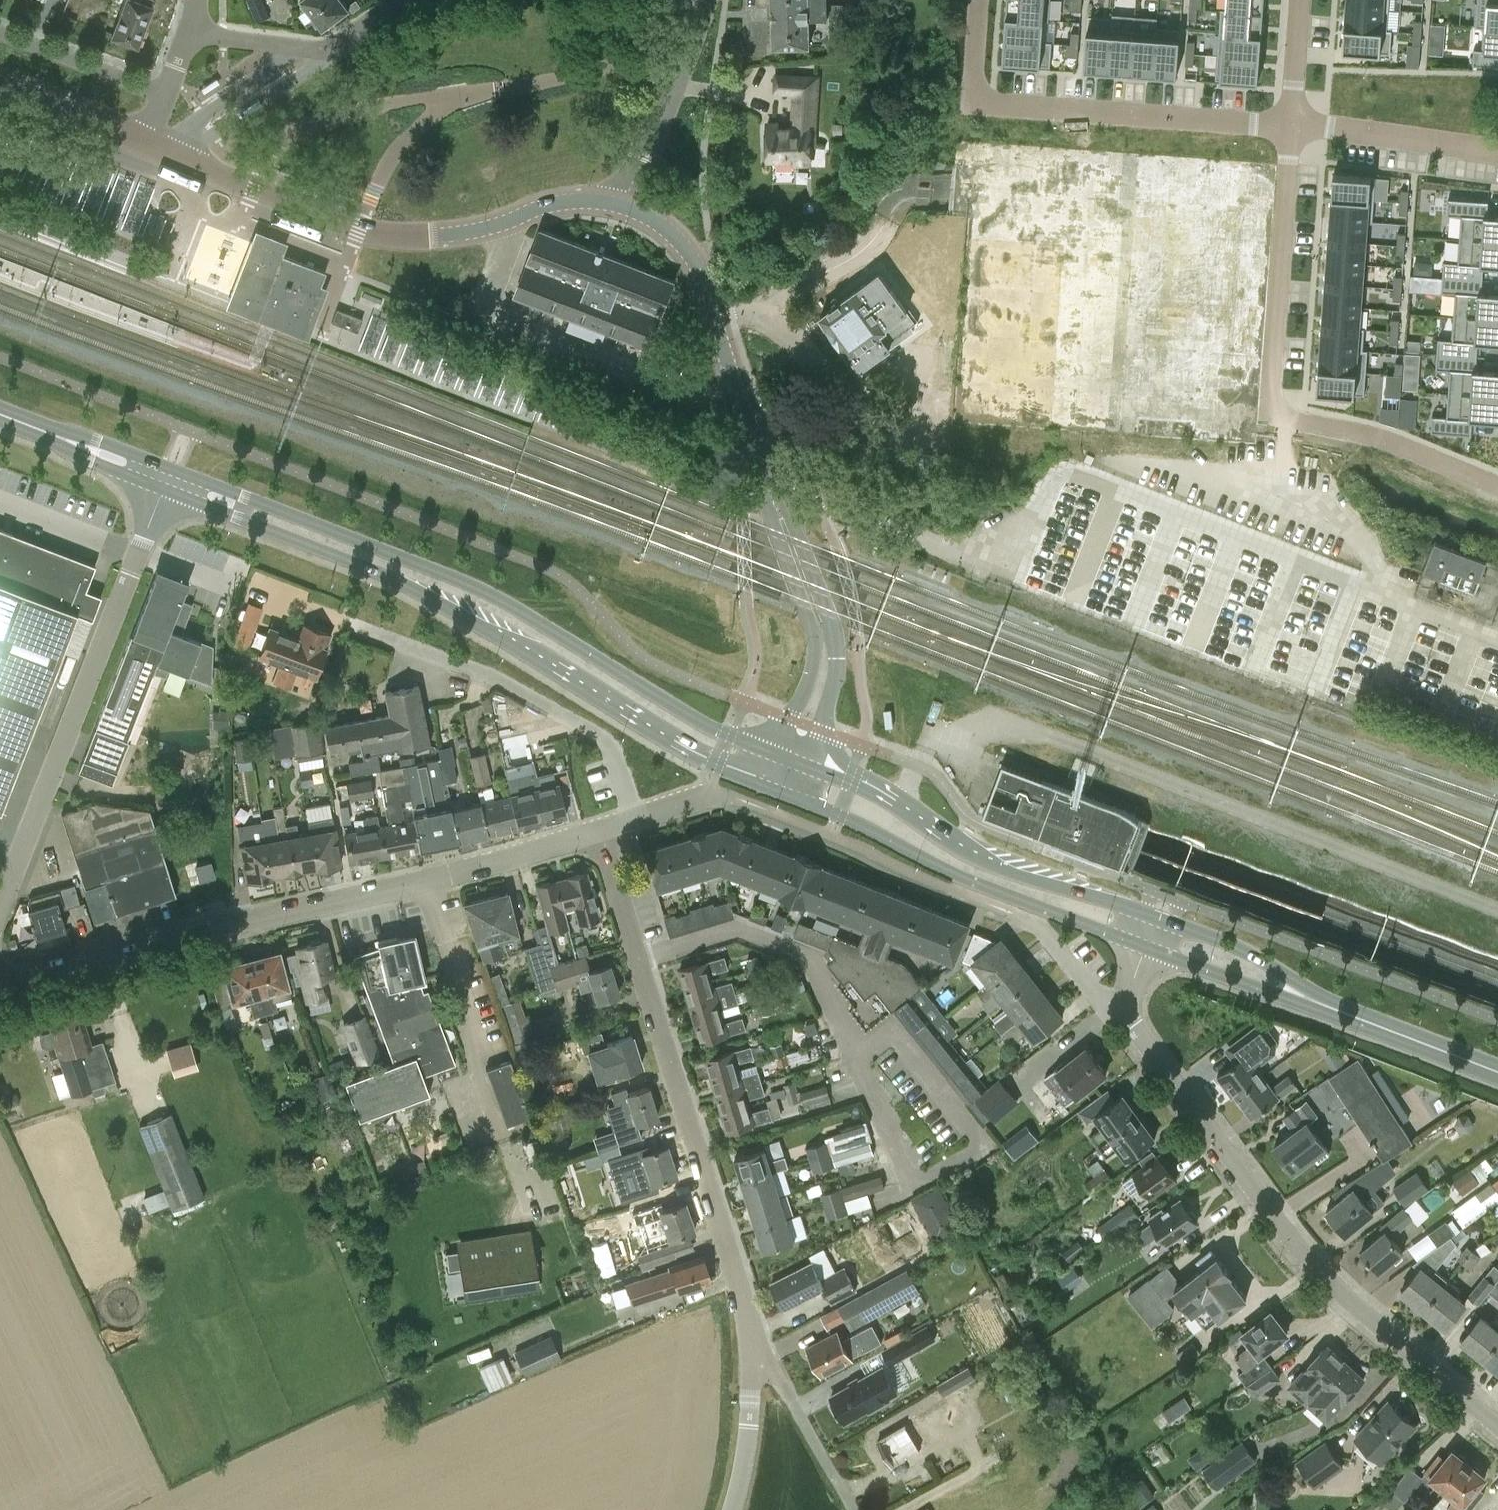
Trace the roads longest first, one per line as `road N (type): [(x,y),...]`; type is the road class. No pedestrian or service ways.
road 1 (tertiary): [(168,479),(479,600),(682,728),(786,776)]
road 2 (tertiary): [(786,776),(823,676),(822,624),(693,258),(657,221),(626,206)]
road 3 (residential): [(1497,1428),(1317,1268),(1124,1007)]
road 4 (unclassified): [(754,1339),(600,830)]
road 5 (tertiary): [(626,206),(568,202),(464,233),(398,235),(359,229),(145,141)]
road 6 (unclassified): [(0,920),(168,479)]
road 7 (unclassified): [(0,993),(271,915),(426,881)]
road 8 (residential): [(1295,125),(990,105),(977,98),(975,79),(979,0)]
road 9 (tertiary): [(786,776),(869,810),(981,871),(1153,932)]
road 10 (residential): [(426,881),(479,1057),(459,1079),(479,1144),(515,1156),(533,1198),(528,1223)]
road 11 (tertiary): [(1153,932),(1497,1071)]
road 12 (residential): [(360,624),(456,661),(598,734),(617,757),(635,818)]
road 13 (residential): [(1283,455),(956,436)]
road 14 (residential): [(1271,411),(1295,125)]
road 15 (residential): [(1497,485),(1369,432),(1271,411)]
road 16 (residential): [(407,0),(330,51),(188,33)]
road 17 (residential): [(708,0),(626,206)]
road 18 (residential): [(1497,149),(1295,125)]
road 19 (unclassified): [(857,1509),(754,1339)]
road 20 (unclassified): [(426,881),(600,830)]
road 21 (tertiary): [(0,414),(168,479)]
road 22 (residential): [(0,32),(166,93)]
road 23 (unclassified): [(733,1509),(754,1339)]
road 24 (tertiary): [(145,141),(0,82)]
road 25 (residential): [(1025,919),(1045,930),(1091,987),(1124,1007)]
road 26 (residential): [(1295,125),(1304,0)]

